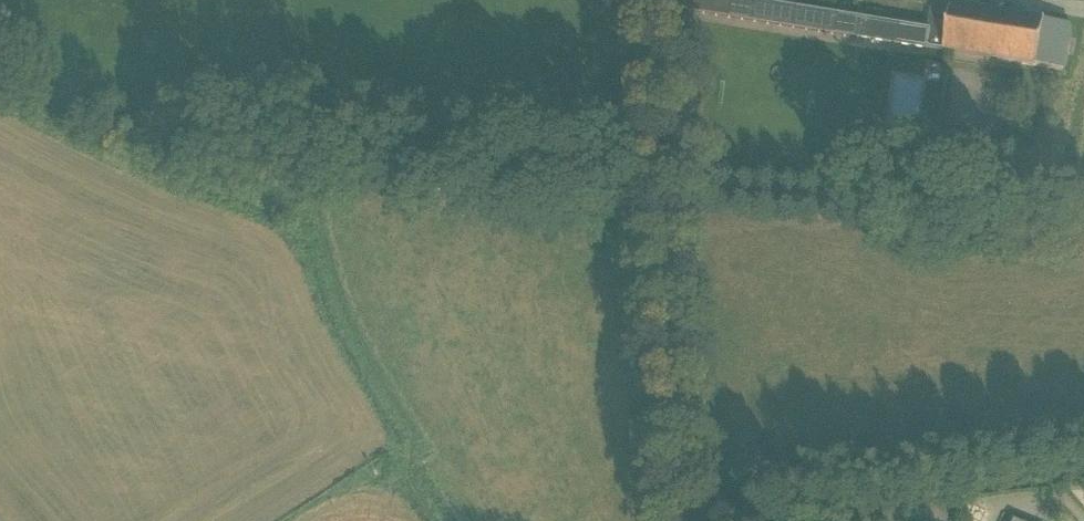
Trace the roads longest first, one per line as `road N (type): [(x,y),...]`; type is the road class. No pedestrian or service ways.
road 1 (track): [(1083,208),(1082,230),(660,187)]
road 2 (track): [(660,187),(649,0)]

